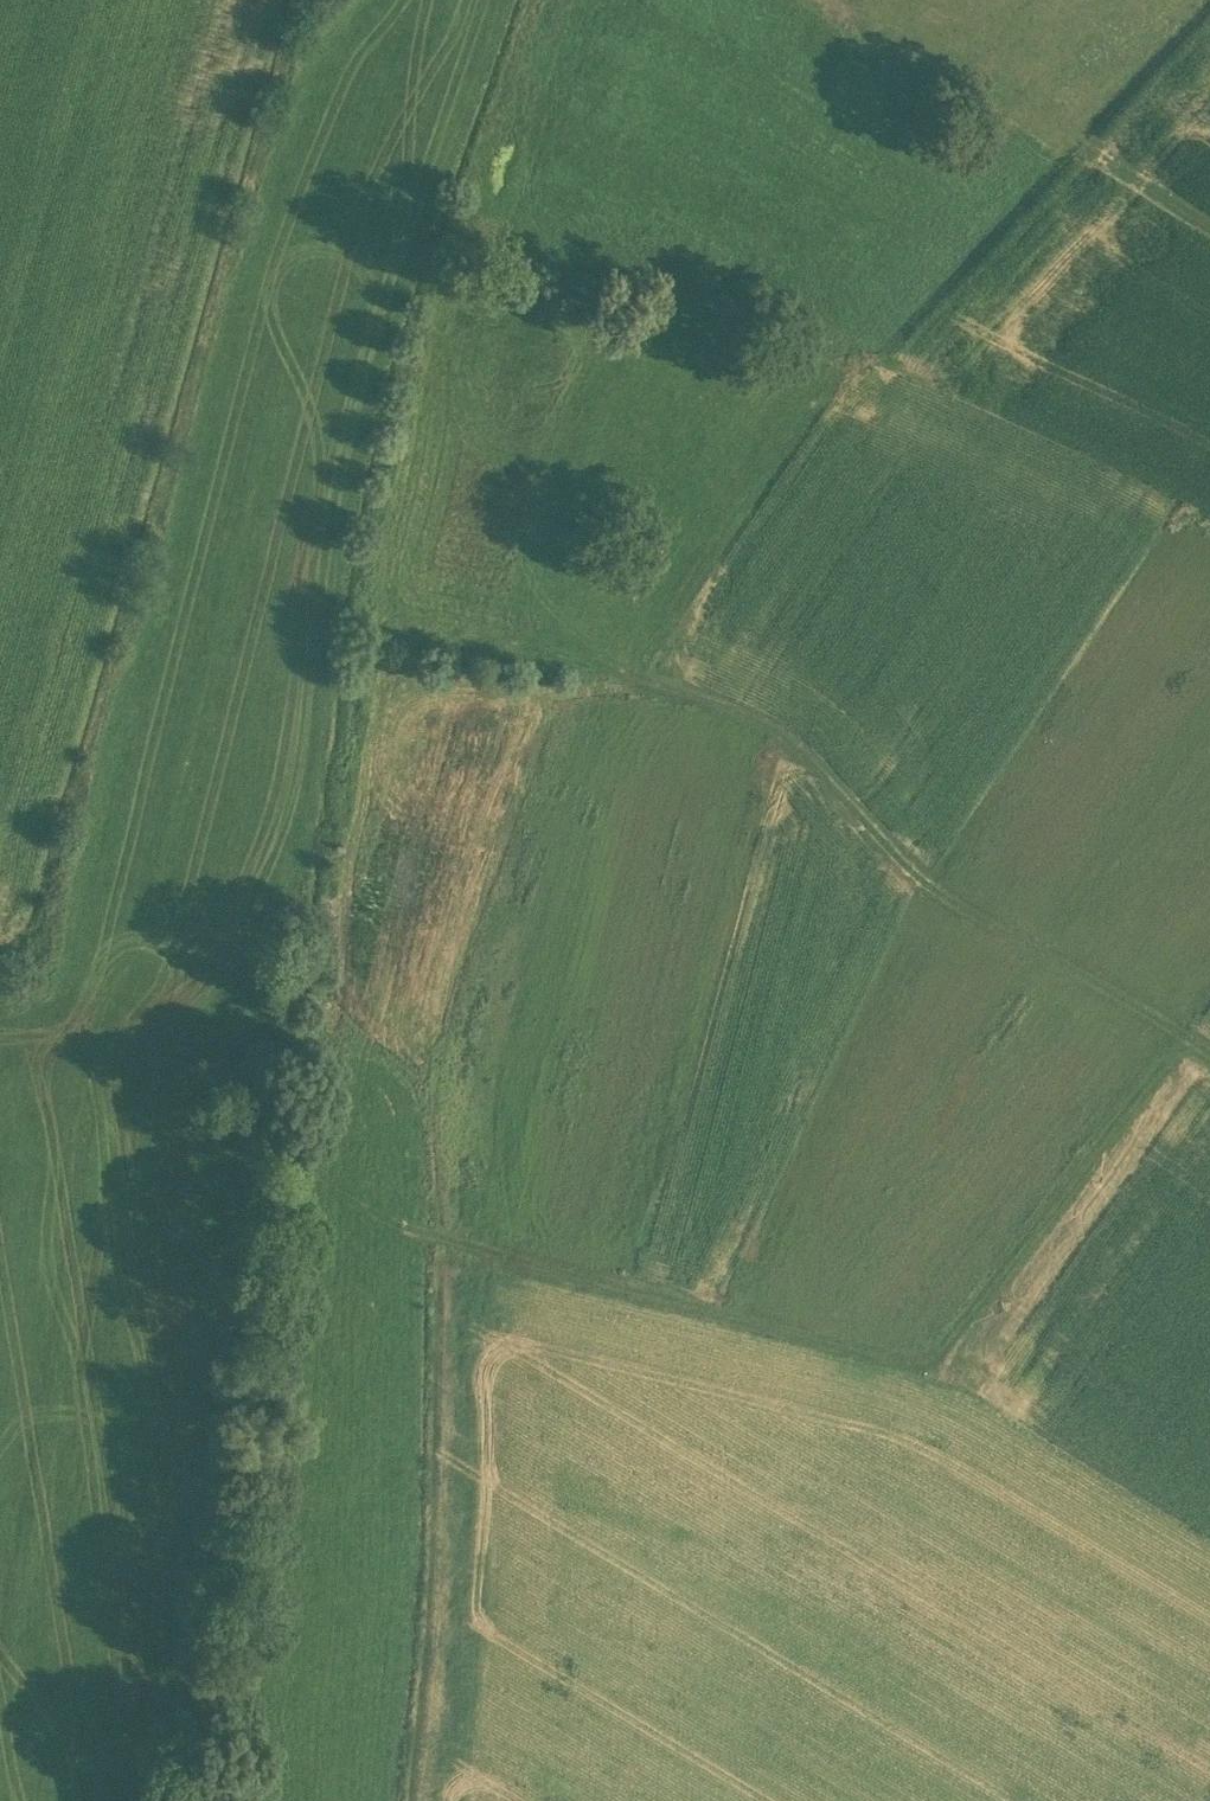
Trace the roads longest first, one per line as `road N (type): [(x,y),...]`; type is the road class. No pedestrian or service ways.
road 1 (track): [(1209,1048),(944,896),(772,727),(629,683)]
road 2 (track): [(1209,218),(1081,136)]

